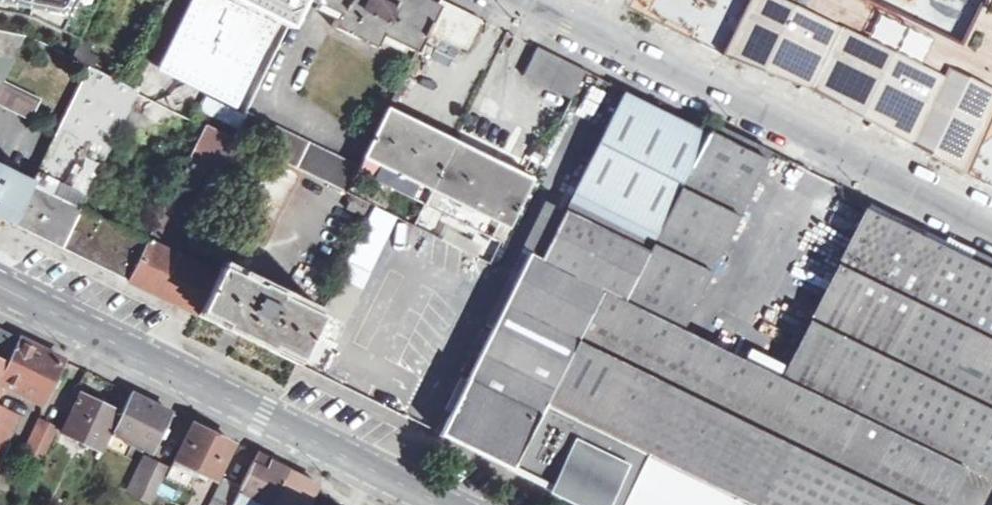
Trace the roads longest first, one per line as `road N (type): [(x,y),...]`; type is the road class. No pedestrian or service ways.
road 1 (residential): [(532,0),(991,226)]
road 2 (secondary): [(444,504),(0,287)]

